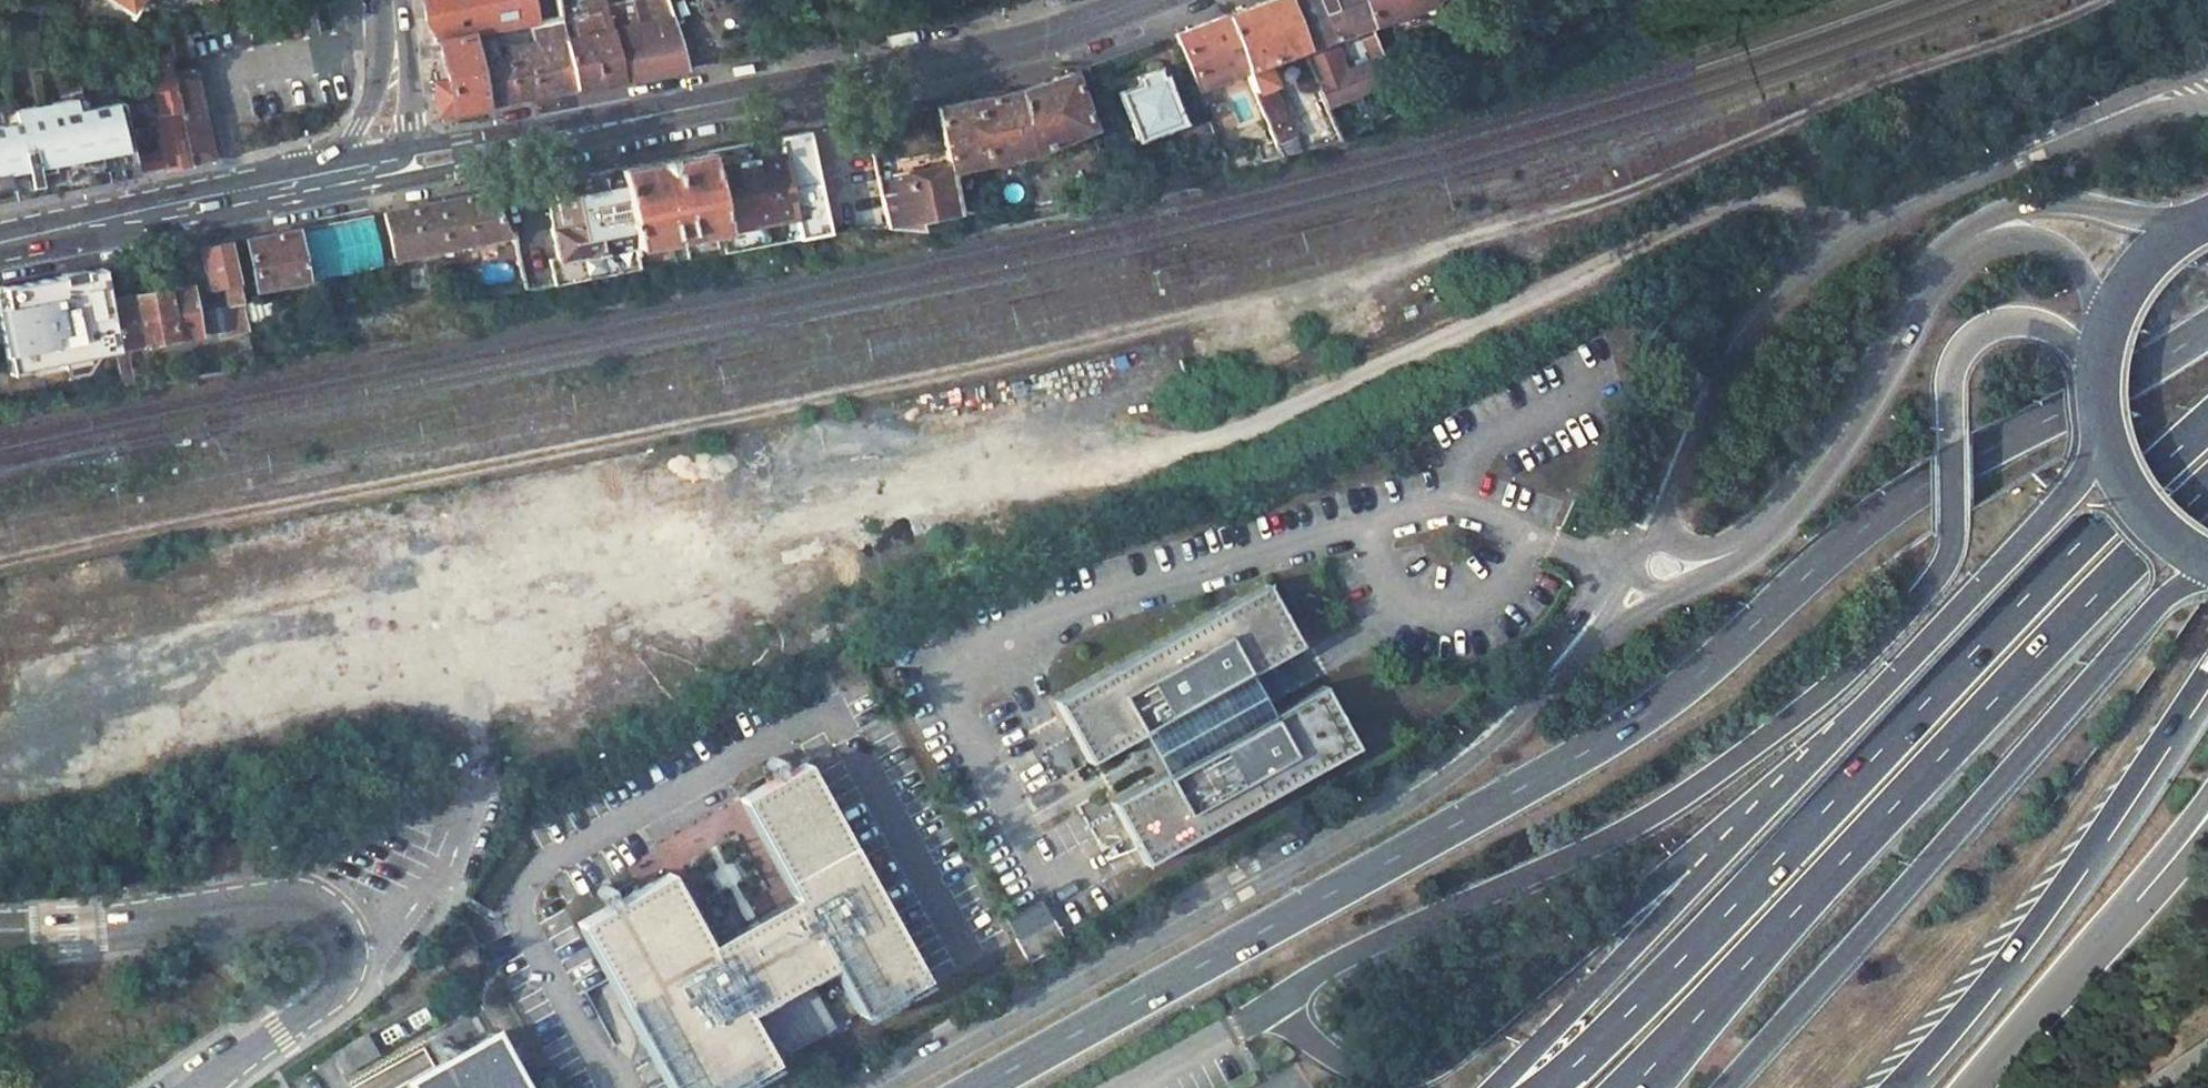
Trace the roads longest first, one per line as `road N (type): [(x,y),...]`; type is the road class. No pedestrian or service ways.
road 1 (trunk): [(2207,330),(1918,493),(1868,527),(1691,684),(1579,758),(973,1087)]
road 2 (unclassified): [(1272,1001),(1681,797),(1867,651),(1931,581),(1945,552),(1948,384),(1954,359),(1982,328),(2047,327),(2095,369)]
road 3 (trunk): [(2207,425),(2099,523),(1545,1087)]
road 4 (trunk): [(1635,1087),(1973,719),(2207,488)]
road 5 (secondary): [(419,161),(1020,46),(1147,0)]
road 6 (trunk): [(1724,1087),(2161,593),(2204,562)]
road 7 (trunk): [(1805,767),(1450,1062),(1422,1076),(1361,1069),(1314,1041),(1272,1001)]
road 8 (secondary): [(862,1087),(1443,770)]
road 9 (trunk): [(1881,1087),(2077,861),(2207,673)]
road 10 (unclassified): [(1716,370),(1766,304),(1830,248),(2115,114)]
road 11 (trunk): [(2098,433),(2064,499),(1805,767)]
road 12 (trunk): [(1805,767),(1502,1087)]
road 13 (secondary): [(1970,1087),(2207,821)]
road 14 (secondary): [(1745,546),(1787,505),(1858,409),(1938,268)]
road 15 (unclassified): [(203,1087),(342,992),(355,972),(360,954),(346,920),(292,909)]
road 16 (unclassified): [(0,940),(292,909)]
road 17 (unclassified): [(292,909),(0,920)]
road 18 (secondary): [(2200,221),(2066,200),(2016,203),(1973,225),(1938,268)]
road 19 (secondary): [(40,235),(324,179)]
road 20 (secondary): [(1614,571),(1538,674),(1443,770)]
road 21 (secondary): [(1938,268),(1999,235),(2050,242),(2079,266),(2101,339)]
road 22 (secondary): [(1443,770),(1516,721),(1592,633)]
road 23 (unclassified): [(1716,370),(1688,406),(1633,534)]
road 24 (unclassified): [(1650,542),(1716,370)]
road 25 (primary): [(2098,433),(2140,514),(2204,562)]
road 26 (primary): [(2200,221),(2138,269),(2101,339)]
road 27 (residential): [(394,51),(368,128),(324,179)]

